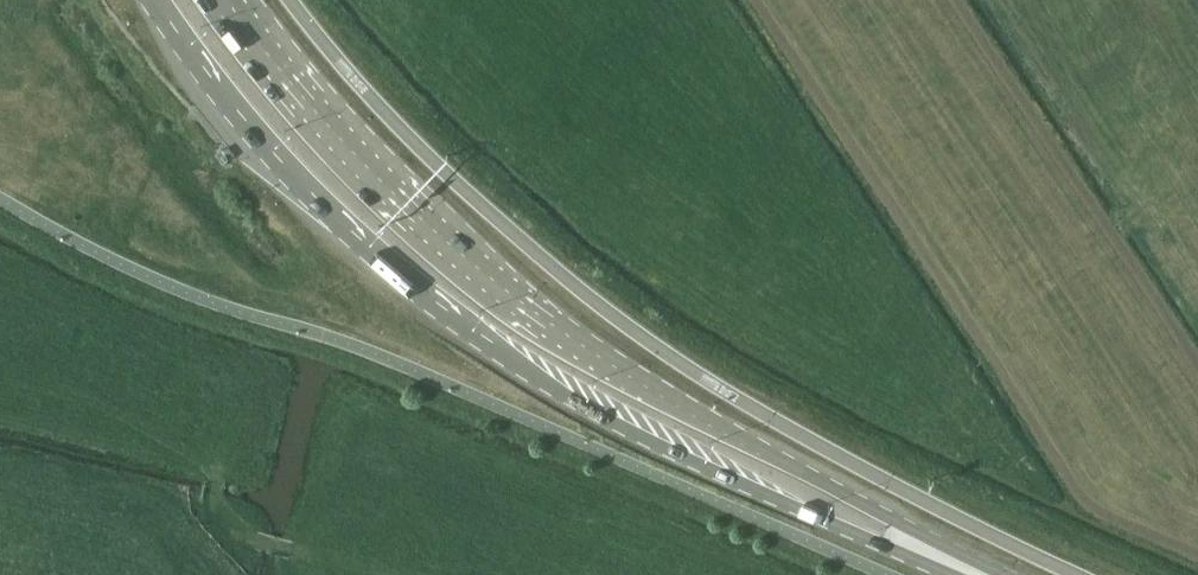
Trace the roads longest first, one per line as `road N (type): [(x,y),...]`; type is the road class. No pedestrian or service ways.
road 1 (primary): [(158,0),(260,135),(317,194),(446,308),(563,392),(739,481),(967,574)]
road 2 (primary): [(990,574),(710,425),(540,316),(341,140),(228,0)]

